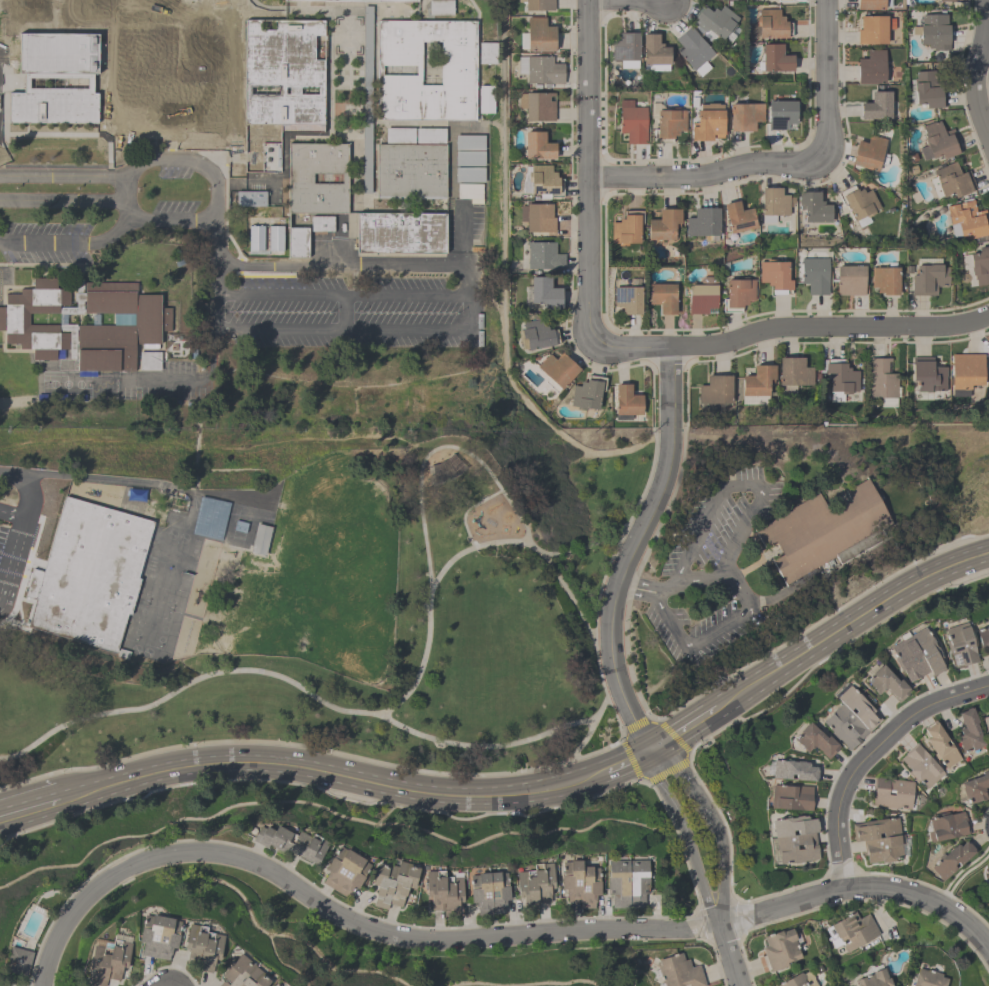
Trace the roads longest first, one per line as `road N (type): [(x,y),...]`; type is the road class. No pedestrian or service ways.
road 1 (residential): [(42,985),(56,939),(89,894),(168,855),(239,859),(342,918),(413,940),(721,924)]
road 2 (secondary): [(62,806),(138,781),(238,764),(468,803),(576,789),(604,773)]
road 3 (residential): [(667,346),(666,440),(656,492),(616,582),(608,621),(616,686),(649,747)]
road 4 (residential): [(596,340),(615,350),(728,342),(792,327),(949,327),(988,315)]
road 5 (residential): [(585,0),(587,322),(596,340)]
road 6 (secondary): [(715,705),(890,593),(988,549)]
road 7 (residential): [(721,924),(824,895),(881,889),(939,903),(988,946)]
road 8 (residential): [(847,891),(838,833),(851,774),(916,712),(988,685)]
road 9 (residential): [(587,177),(699,176),(822,157)]
road 10 (residential): [(719,917),(716,827),(677,768),(649,747)]
road 11 (residential): [(649,747),(719,917)]
road 12 (residential): [(823,0),(822,157)]
road 13 (secondary): [(138,781),(56,779),(0,796)]
road 14 (residential): [(988,0),(974,85),(988,136)]

